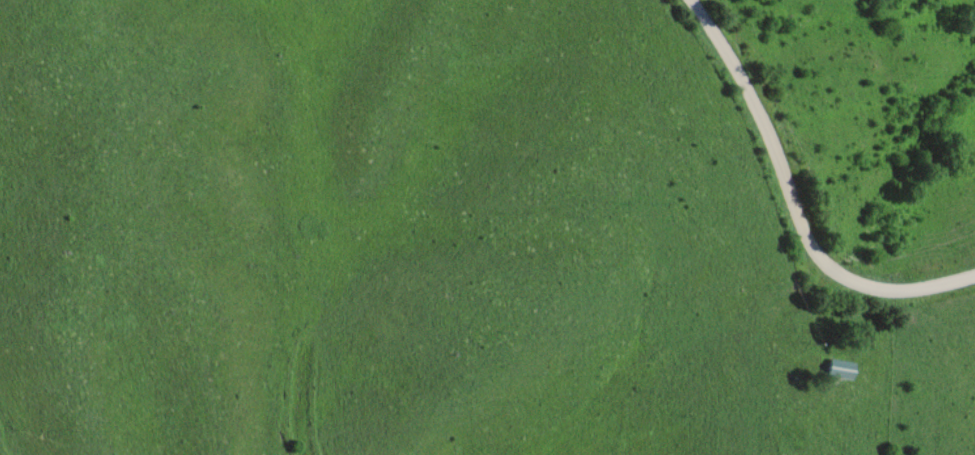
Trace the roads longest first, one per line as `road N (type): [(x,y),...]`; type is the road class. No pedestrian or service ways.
road 1 (tertiary): [(974,277),(887,293),(828,271),(804,237),(750,98),(691,0)]

